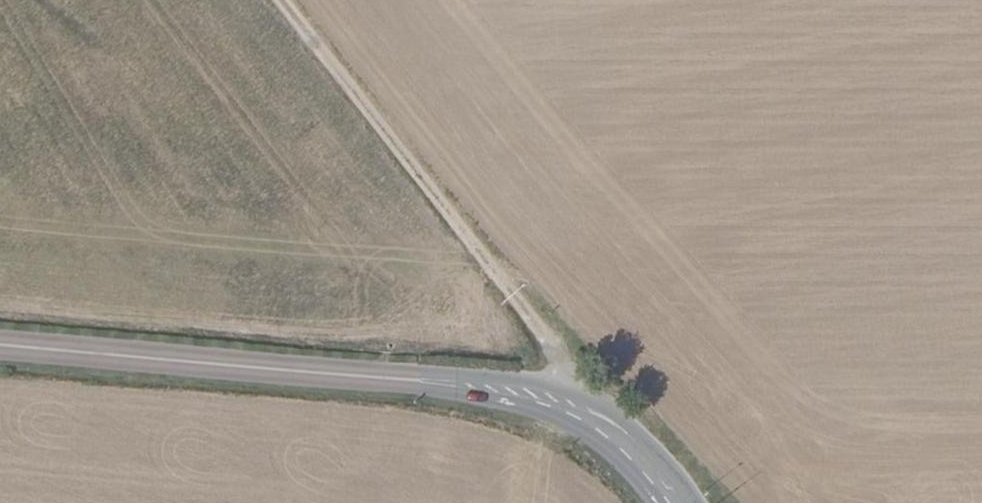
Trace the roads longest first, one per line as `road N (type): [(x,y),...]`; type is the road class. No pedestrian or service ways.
road 1 (tertiary): [(679,502),(654,465),(607,422),(542,394),(0,343)]
road 2 (track): [(607,422),(285,0)]

